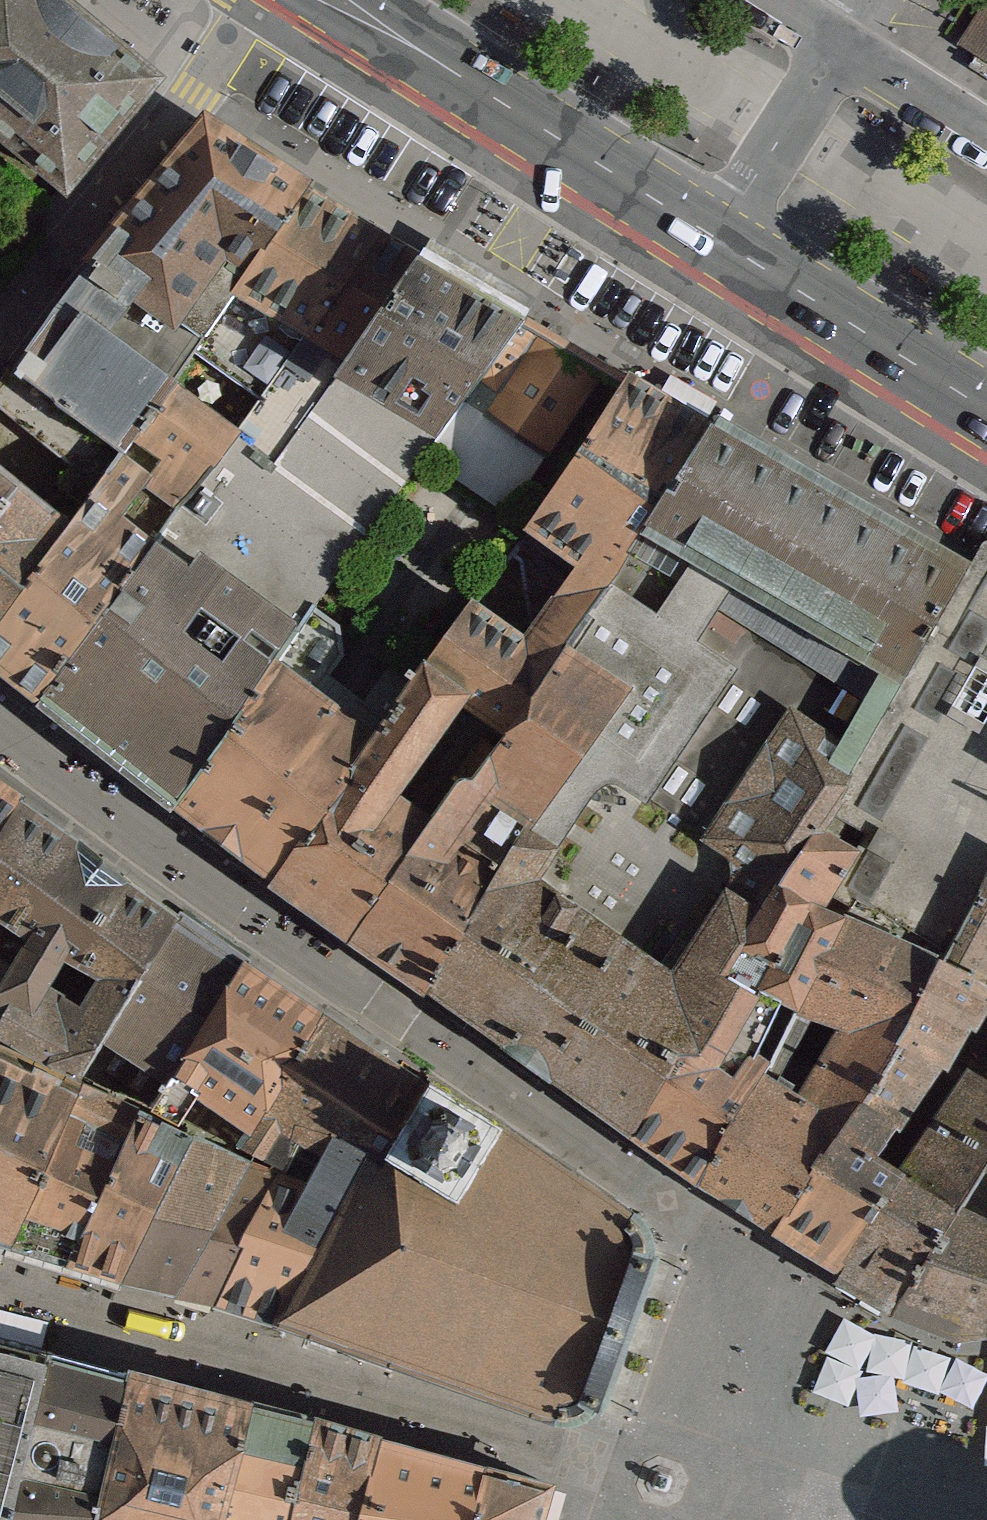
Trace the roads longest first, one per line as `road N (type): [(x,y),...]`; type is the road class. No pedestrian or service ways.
road 1 (primary): [(986,415),(333,0)]

